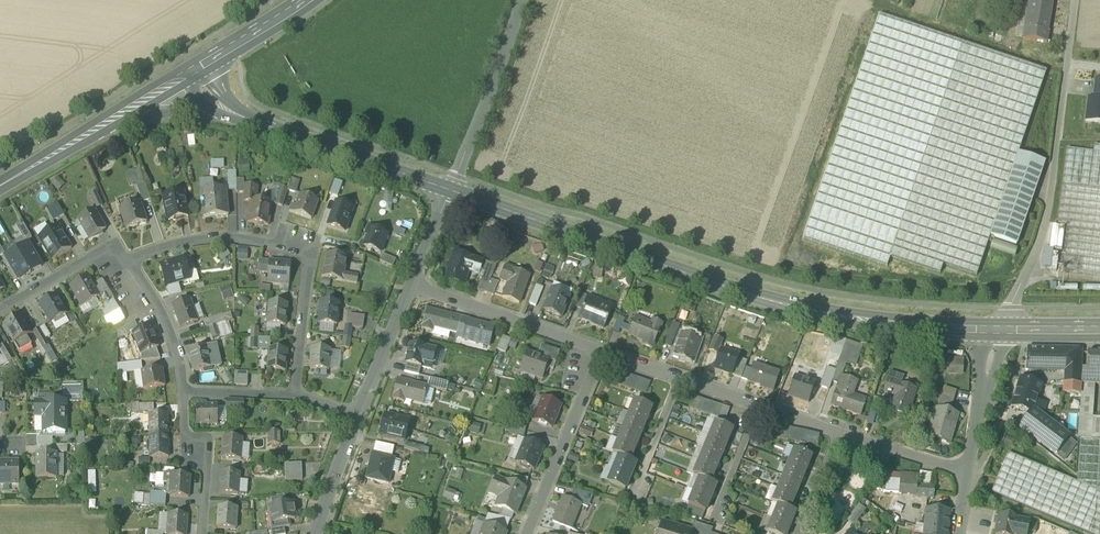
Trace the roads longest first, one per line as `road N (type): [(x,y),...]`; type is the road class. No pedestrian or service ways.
road 1 (secondary): [(994,329),(885,323),(764,300),(452,191)]
road 2 (unclassified): [(1075,0),(1048,208),(1036,251),(994,329)]
road 3 (residential): [(132,256),(233,239),(309,250),(298,396)]
road 4 (residential): [(603,349),(409,284)]
road 5 (unclassified): [(522,0),(452,191)]
road 6 (residential): [(603,349),(526,533)]
road 7 (secondary): [(452,191),(264,126)]
road 8 (primary): [(105,124),(205,110),(264,126)]
road 9 (residential): [(132,256),(175,344),(184,395)]
road 10 (residential): [(0,310),(111,248),(132,256)]
road 11 (residential): [(994,329),(965,473)]
road 12 (residential): [(184,395),(188,452),(207,473),(203,533)]
road 13 (residential): [(409,284),(359,415)]
road 14 (residential): [(965,473),(839,432)]
road 15 (residential): [(359,415),(316,533)]
road 16 (primary): [(0,187),(105,124)]
road 17 (residential): [(681,377),(636,490)]
road 18 (primary): [(202,66),(304,0)]

